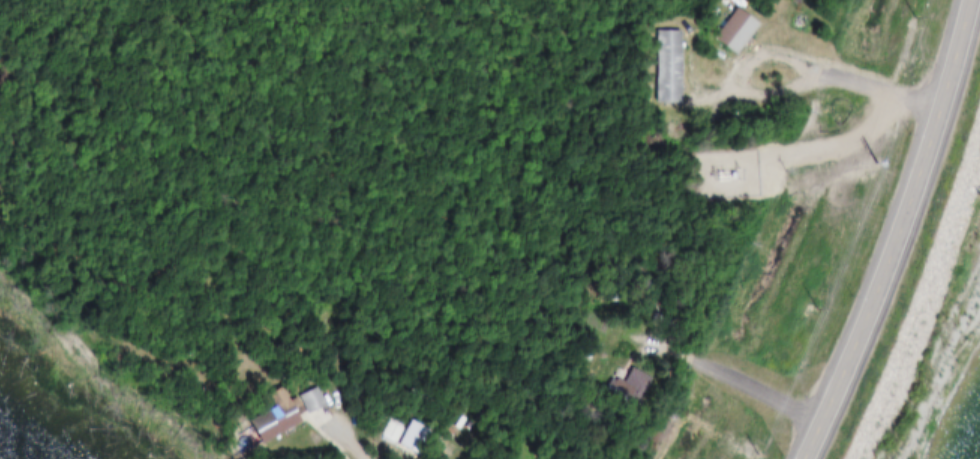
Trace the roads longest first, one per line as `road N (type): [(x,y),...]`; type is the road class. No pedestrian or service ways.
road 1 (primary): [(730,458),(899,87),(927,0)]

